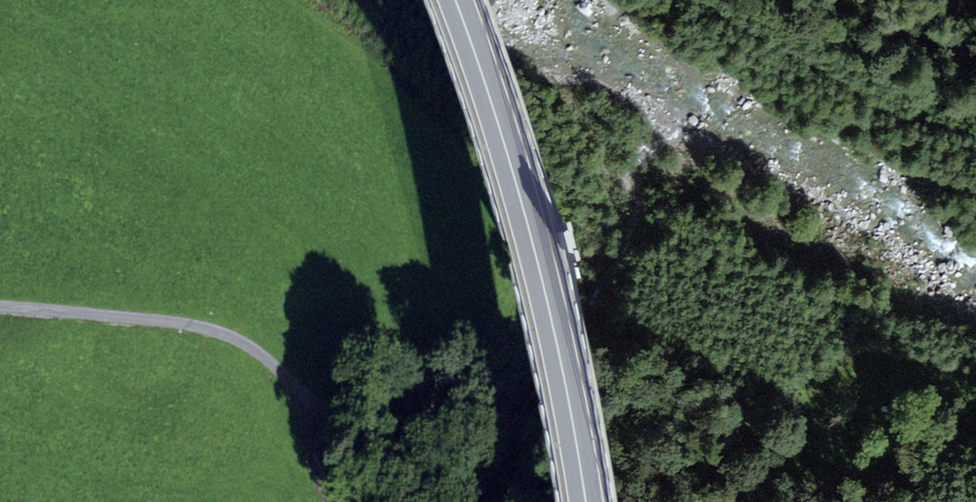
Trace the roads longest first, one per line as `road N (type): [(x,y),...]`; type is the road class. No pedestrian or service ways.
road 1 (track): [(570,501),(493,479),(408,431),(319,410),(248,341),(208,328),(0,308)]
road 2 (primary): [(454,0),(518,188),(586,501)]

